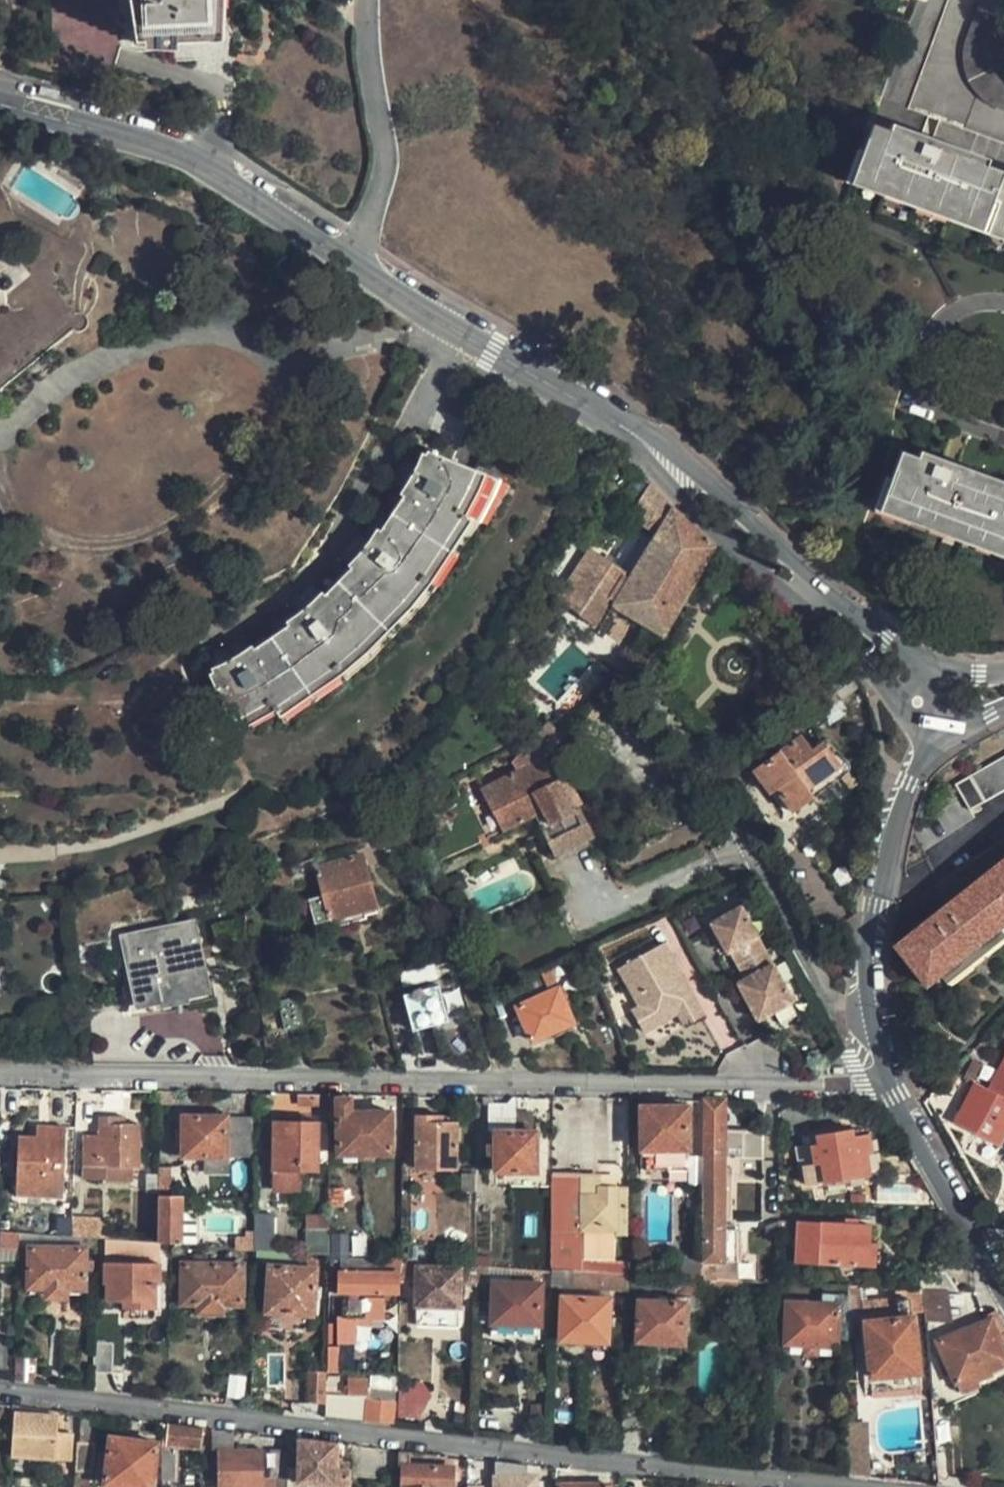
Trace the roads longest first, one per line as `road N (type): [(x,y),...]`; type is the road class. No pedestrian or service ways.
road 1 (residential): [(899,1083),(0,1079)]
road 2 (residential): [(852,1486),(0,1388)]
road 3 (residential): [(926,668),(660,442),(605,415)]
road 4 (residential): [(605,415),(708,528),(897,702)]
road 5 (residential): [(0,105),(170,150),(347,262)]
road 6 (residential): [(347,262),(605,415)]
road 7 (residential): [(347,262),(375,216),(386,168),(366,0)]
road 8 (residential): [(725,860),(747,850),(833,1005),(886,1029)]
road 9 (residential): [(1003,1291),(899,1083)]
road 10 (residential): [(887,897),(935,732)]
road 11 (residential): [(1003,304),(956,308),(918,348),(898,403)]
road 12 (residential): [(967,0),(948,49),(976,116),(1003,126)]
road 13 (residential): [(1003,815),(887,897)]
road 14 (residential): [(886,1029),(879,999),(887,897)]

